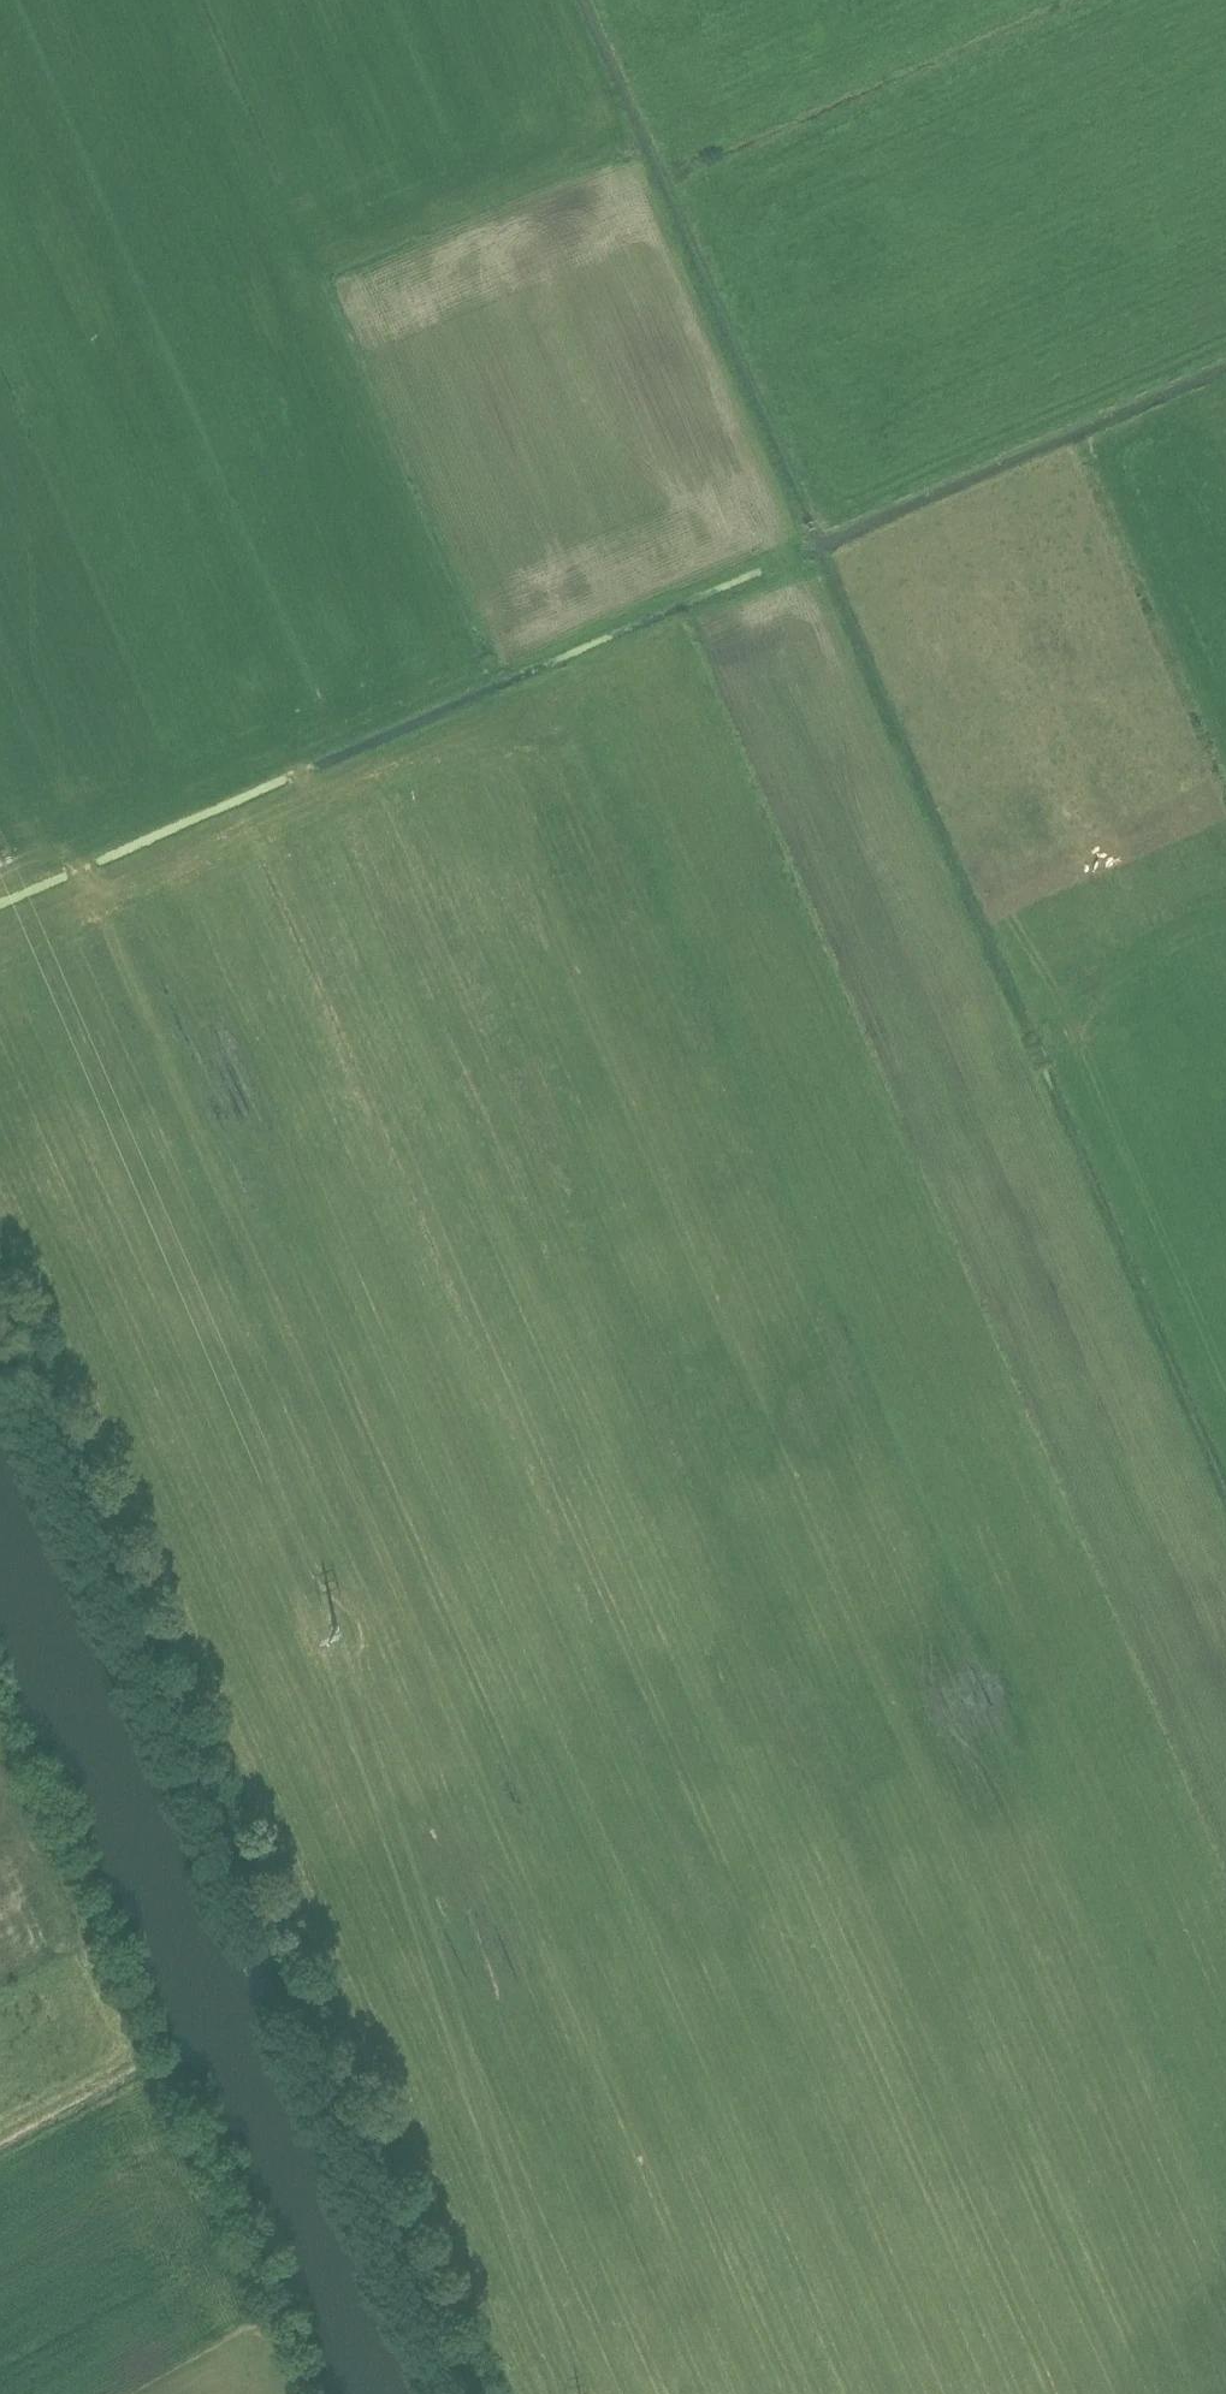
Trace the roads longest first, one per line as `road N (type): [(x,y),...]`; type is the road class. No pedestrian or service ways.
road 1 (track): [(0,1289),(480,2393)]

